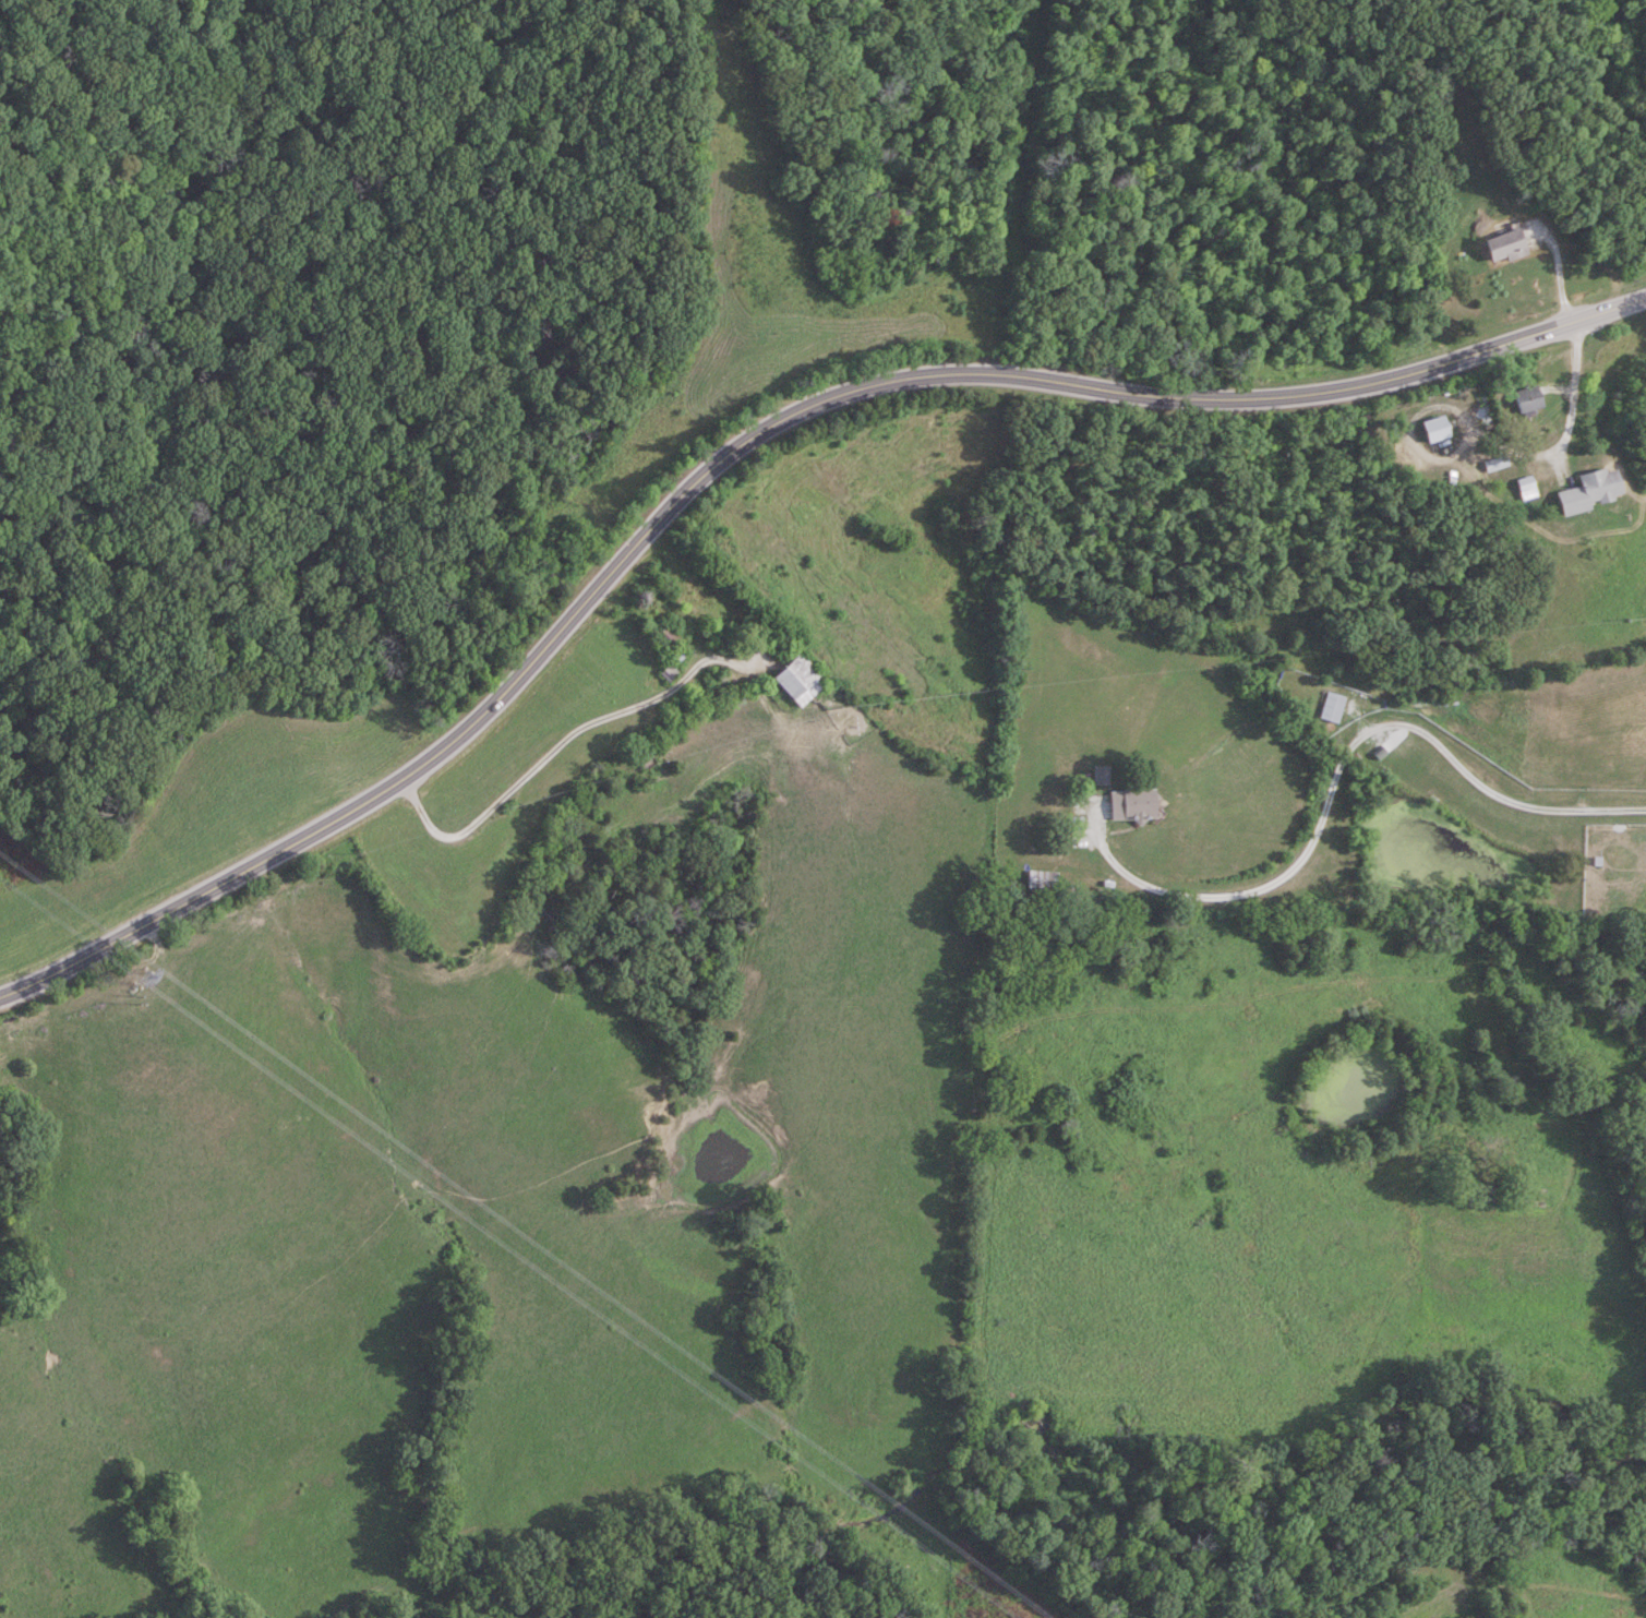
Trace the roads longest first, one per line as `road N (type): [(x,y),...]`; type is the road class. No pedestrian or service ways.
road 1 (primary): [(0,996),(207,890),(432,756),(492,704),(702,474),(797,410),(891,380),(972,372),(1156,396),(1282,396),(1396,376),(1645,297)]

